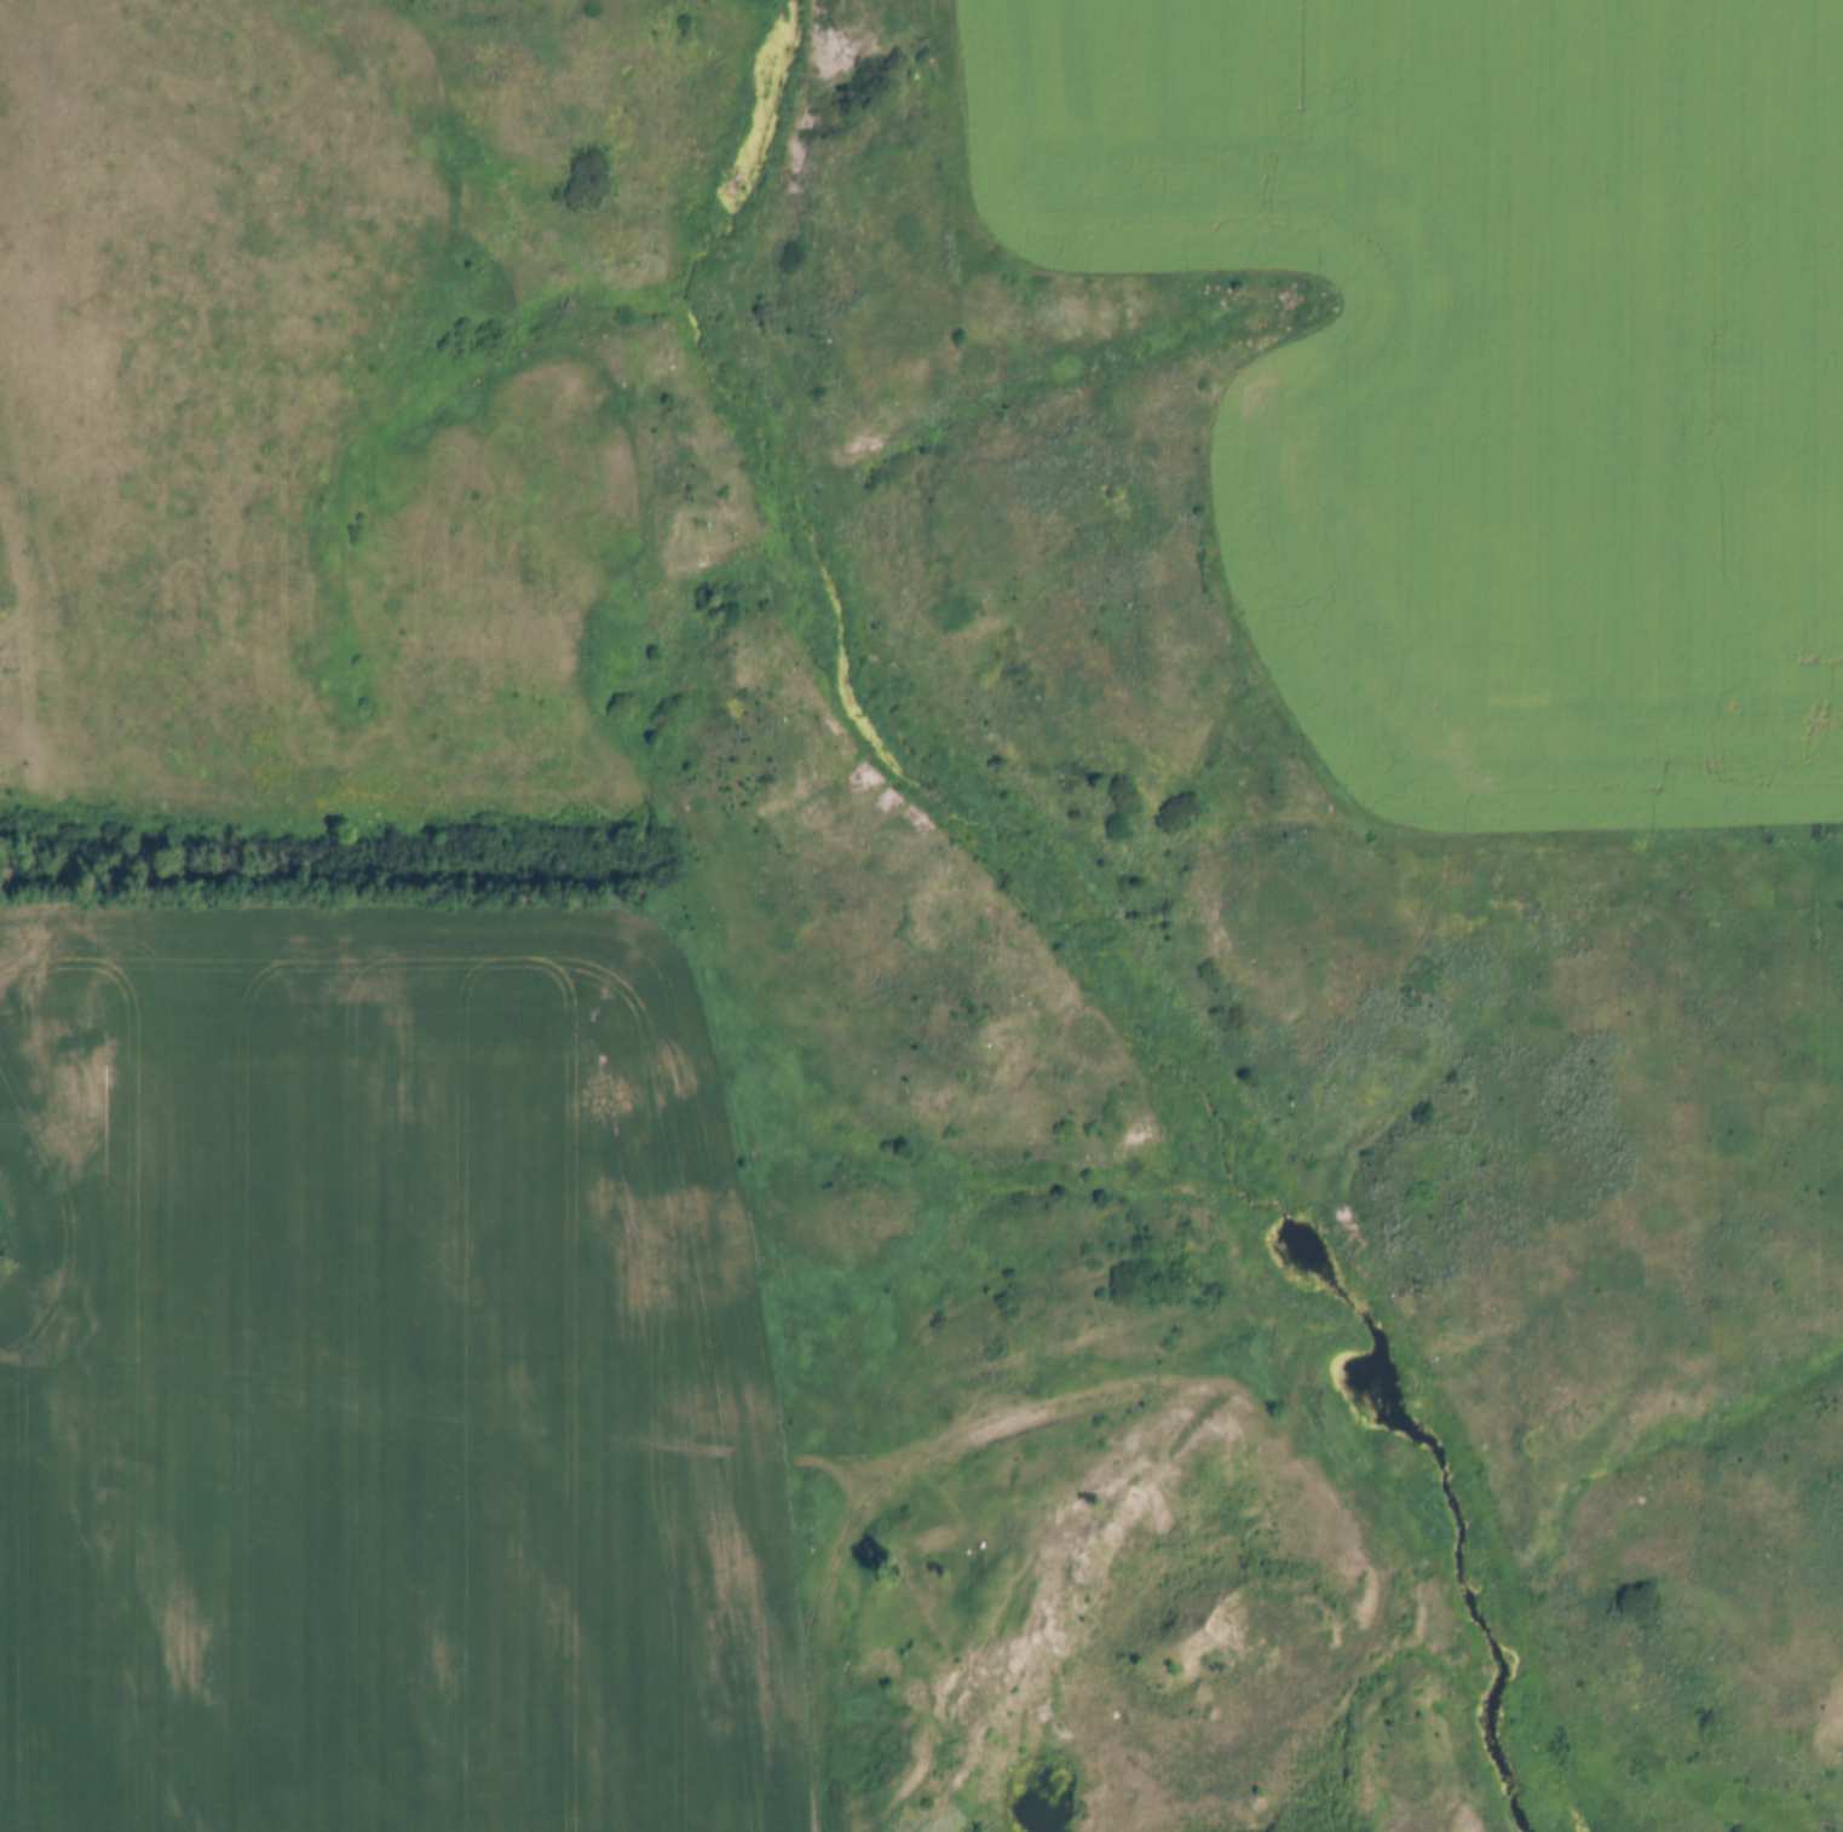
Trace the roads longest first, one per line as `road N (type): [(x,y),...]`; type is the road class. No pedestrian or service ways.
road 1 (track): [(819,1831),(833,1582),(866,1500),(897,1470),(964,1433),(1122,1387),(1203,1381),(1266,1407),(1311,1450),(1387,1562),(1384,1621),(1370,1652),(1254,1779)]

